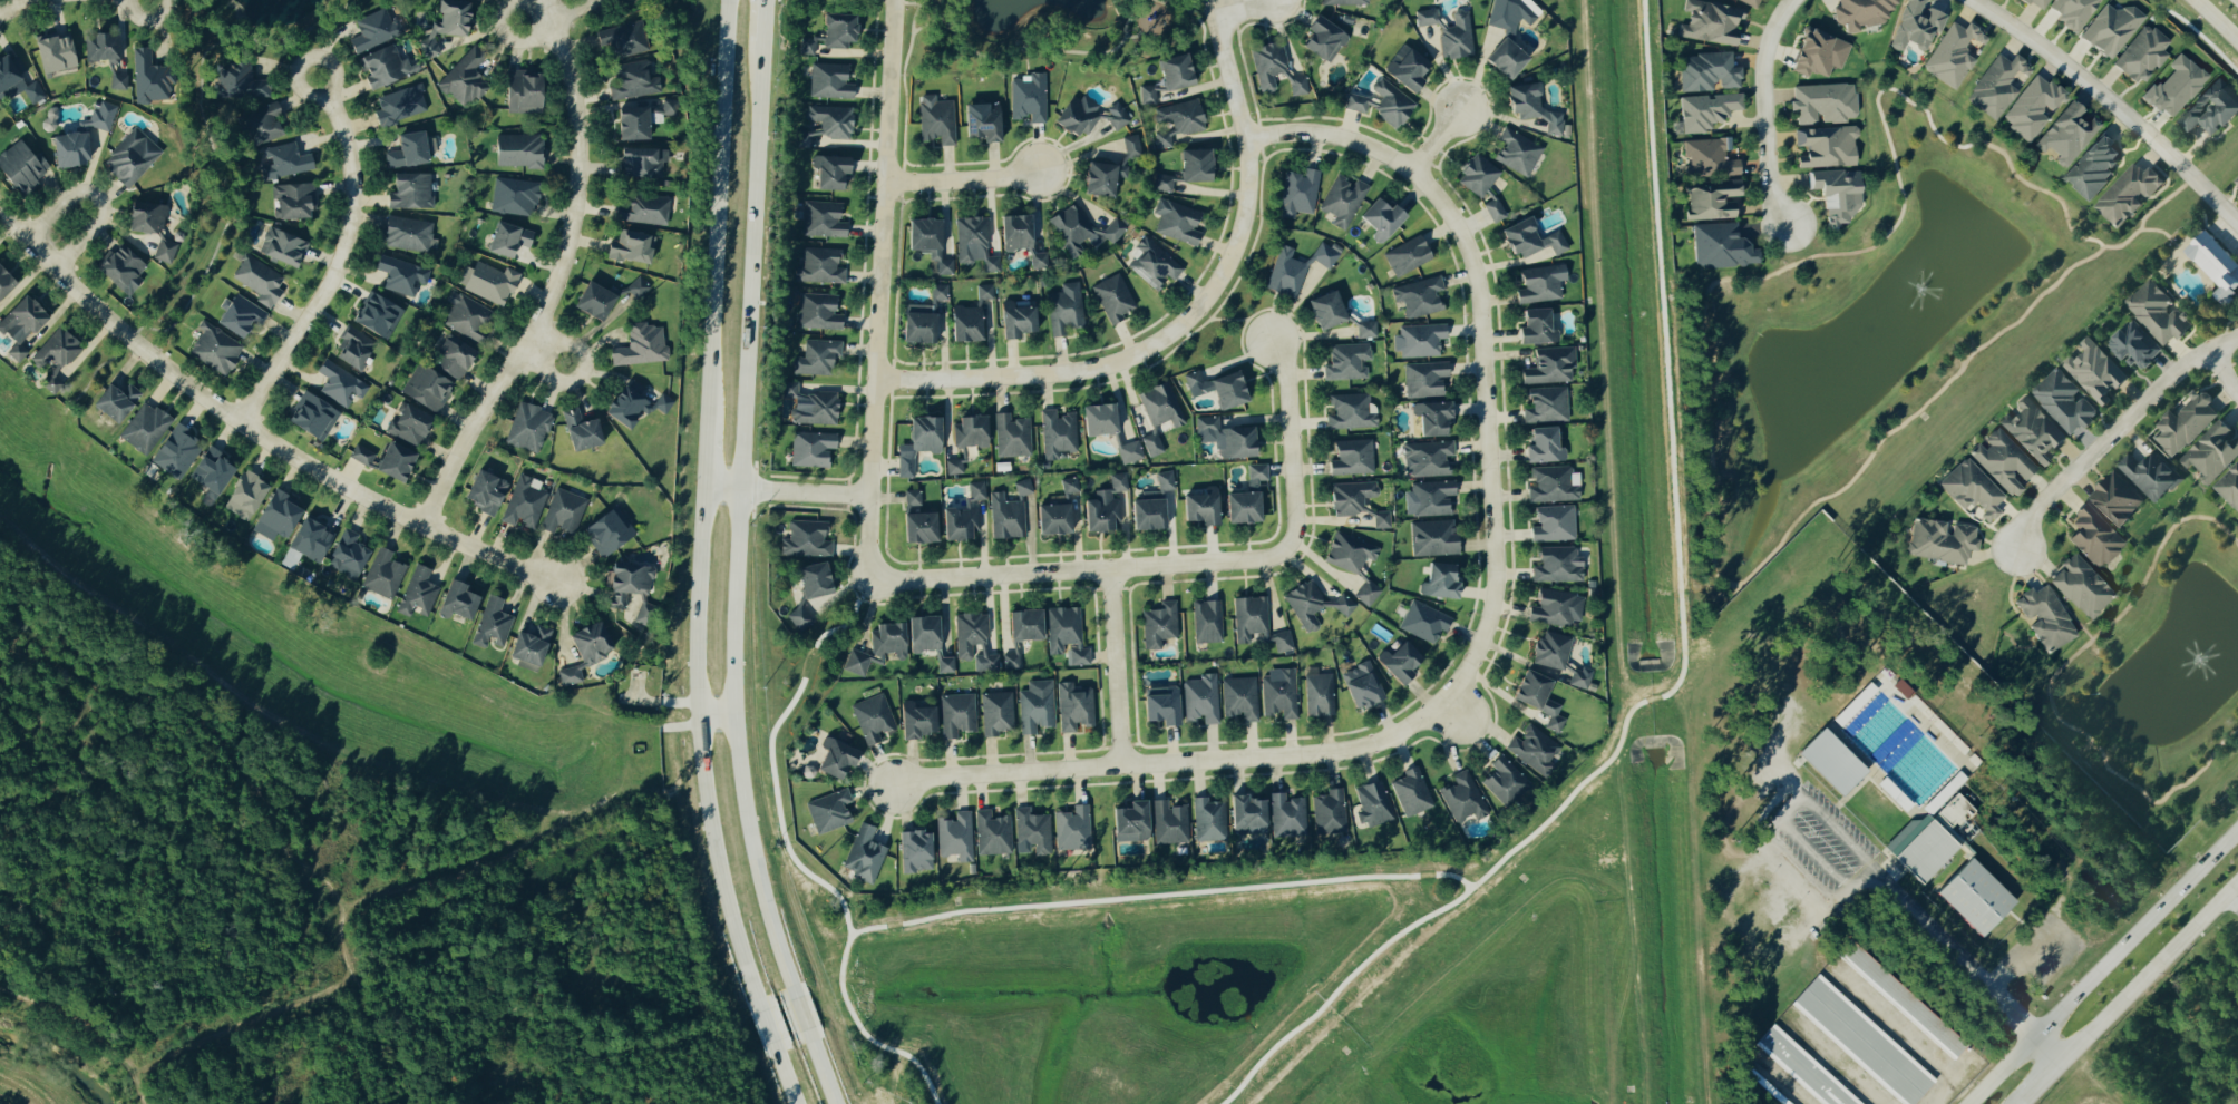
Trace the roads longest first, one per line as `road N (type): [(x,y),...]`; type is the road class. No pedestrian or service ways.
road 1 (secondary): [(730,57),(701,714),(712,820),(762,1010)]
road 2 (secondary): [(796,997),(758,862),(736,654),(765,57)]
road 3 (residential): [(1442,703),(1470,666),(1489,617),(1471,272),(1449,218),(1411,173),(1361,145),(1308,134),(1245,136)]
road 4 (residential): [(558,584),(337,485),(236,422),(124,340),(0,208)]
road 5 (residential): [(874,383),(1094,370),(1188,322),(1219,281),(1239,231),(1245,172),(1245,136),(1211,0)]
road 6 (residential): [(869,569),(890,0)]
road 7 (residential): [(892,789),(936,779),(1355,750),(1442,703)]
road 8 (residential): [(421,526),(562,266),(577,152),(572,90),(549,10)]
road 9 (residential): [(1290,544),(1254,560),(1107,570),(882,584),(869,569)]
road 10 (secondary): [(2237,829),(1967,1103)]
road 11 (residential): [(315,80),(340,124),(349,221),(317,307),(236,422)]
road 12 (residential): [(1972,0),(2105,100),(2237,223)]
road 13 (residential): [(2237,336),(2166,379),(2024,524),(2013,553)]
road 14 (secondary): [(2019,1103),(2237,880)]
road 15 (residential): [(1783,228),(1768,185),(1762,87),(1768,42),(1793,0)]
road 16 (residential): [(1271,341),(1285,384),(1295,522),(1290,544)]
road 17 (residential): [(1107,570),(1119,766)]
road 18 (residential): [(55,270),(97,223),(101,205),(88,187),(68,196),(27,238)]
road 19 (residential): [(870,497),(707,485)]
road 20 (residential): [(1038,172),(883,185)]

